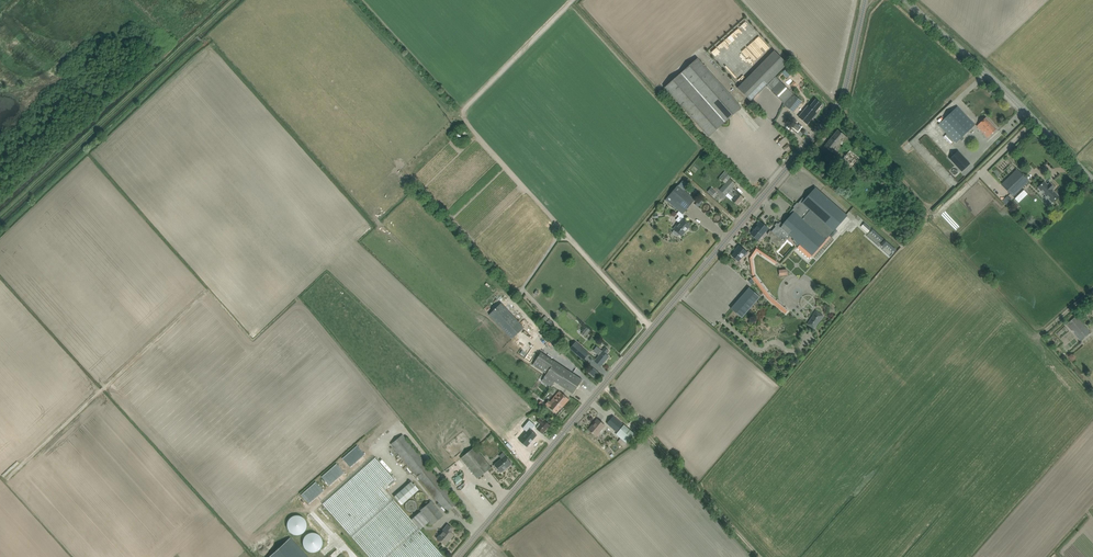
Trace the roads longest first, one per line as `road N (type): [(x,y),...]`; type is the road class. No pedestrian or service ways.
road 1 (unclassified): [(458,556),(837,105),(865,0)]
road 2 (tertiary): [(1092,181),(906,0)]
road 3 (track): [(602,386),(758,556)]

